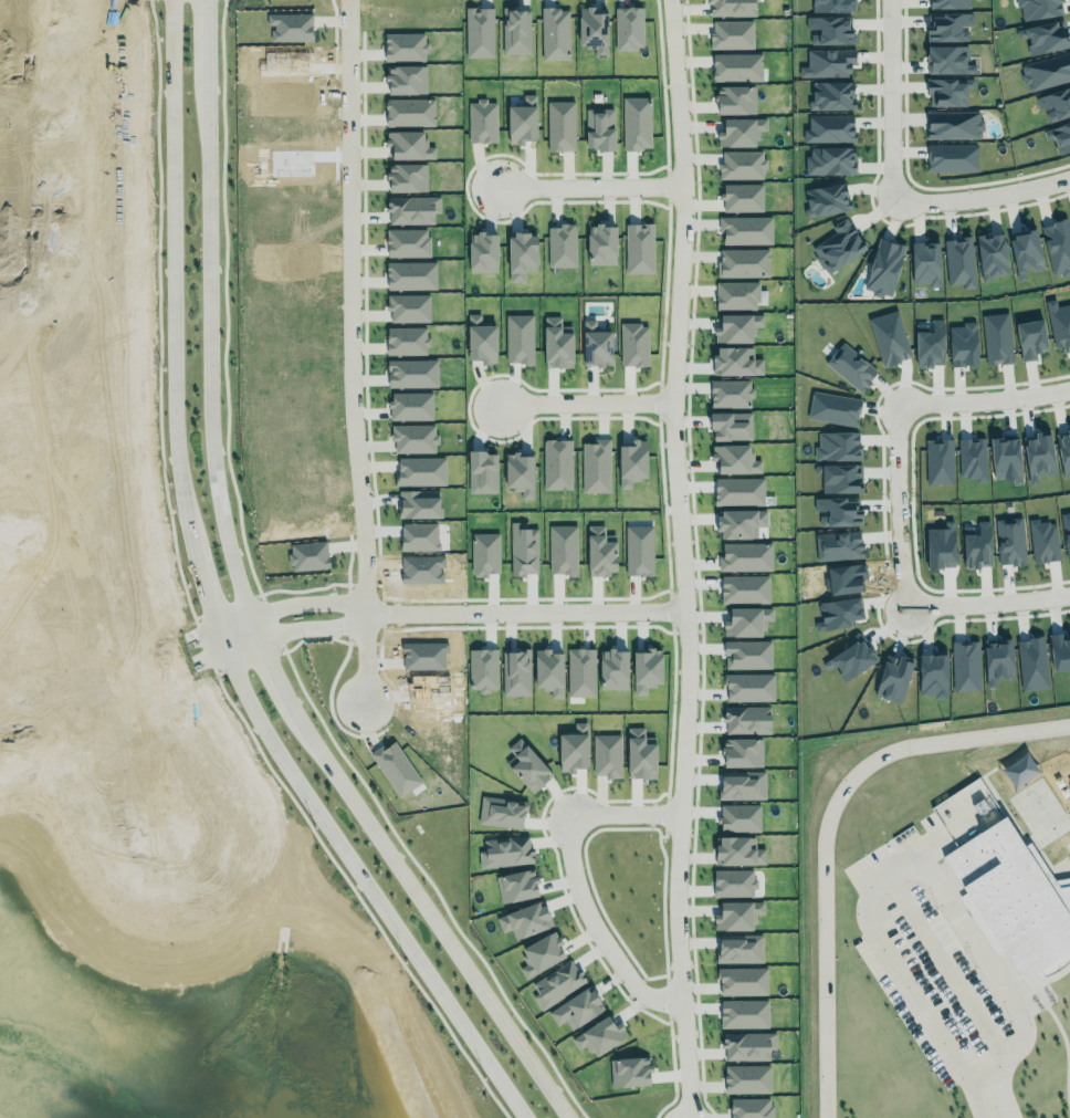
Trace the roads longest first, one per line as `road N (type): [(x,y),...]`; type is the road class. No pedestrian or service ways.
road 1 (tertiary): [(169,0),(168,286),(177,418),(224,652),(258,723),(517,1117)]
road 2 (residential): [(672,0),(681,187),(671,406),(688,673),(676,885),(687,1117)]
road 3 (residential): [(348,0),(352,408),(373,615),(366,702)]
road 4 (tertiary): [(253,619),(214,415),(206,73)]
road 5 (tertiary): [(562,1117),(290,706)]
road 6 (residential): [(1069,175),(1017,190),(887,197),(883,0)]
road 7 (residential): [(681,814),(570,816),(569,868),(627,974),(654,999),(681,996)]
road 8 (residential): [(683,608),(373,615)]
road 9 (residential): [(57,0),(59,264),(46,291)]
road 10 (residential): [(895,409),(905,609)]
road 11 (residential): [(114,680),(71,516),(59,498)]
road 12 (residential): [(189,846),(114,680)]
road 13 (residential): [(499,189),(681,187)]
road 14 (residential): [(1069,390),(895,409)]
road 15 (residential): [(499,406),(671,406)]
road 16 (residential): [(905,609),(1069,596)]
road 17 (residential): [(224,652),(281,631),(373,615)]
road 18 (residential): [(373,615),(343,603),(290,605),(253,619)]

